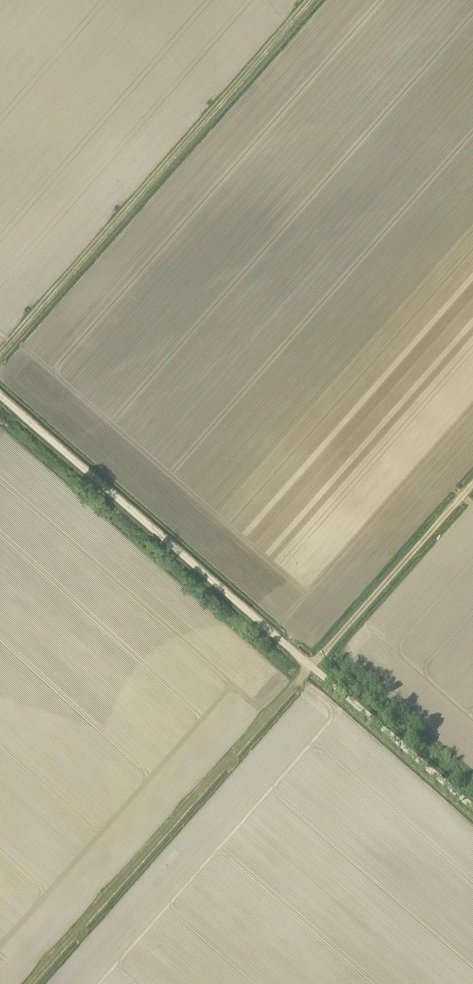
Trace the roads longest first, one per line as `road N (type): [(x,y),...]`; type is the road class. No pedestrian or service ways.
road 1 (track): [(31,983),(472,486)]
road 2 (track): [(0,396),(472,810)]
road 3 (track): [(0,359),(315,0)]

